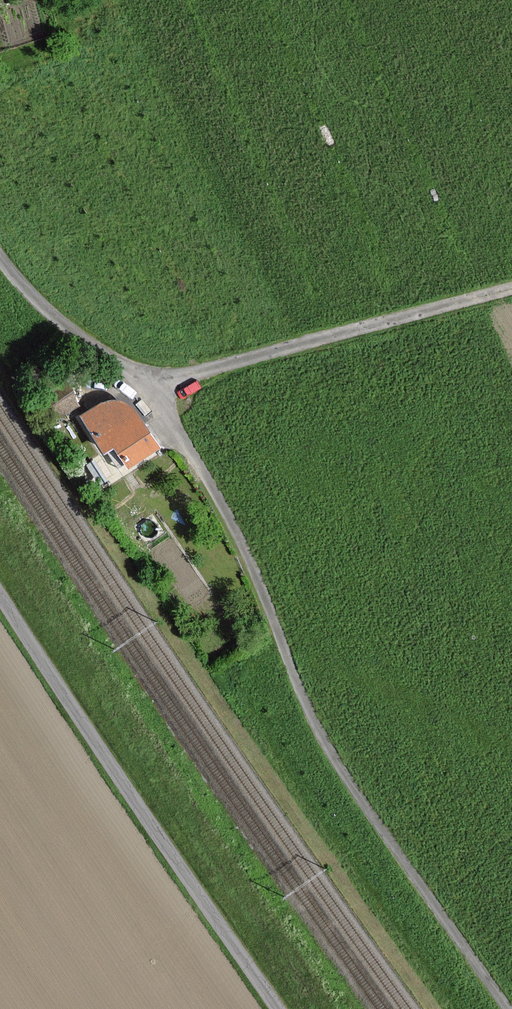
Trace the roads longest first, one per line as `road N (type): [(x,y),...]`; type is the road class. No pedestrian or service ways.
road 1 (unclassified): [(508,1008),(311,715),(243,546),(147,389)]
road 2 (unclassified): [(280,1008),(0,598)]
road 3 (unclassified): [(147,389),(511,292)]
road 4 (unclassified): [(147,389),(67,327),(0,255)]

